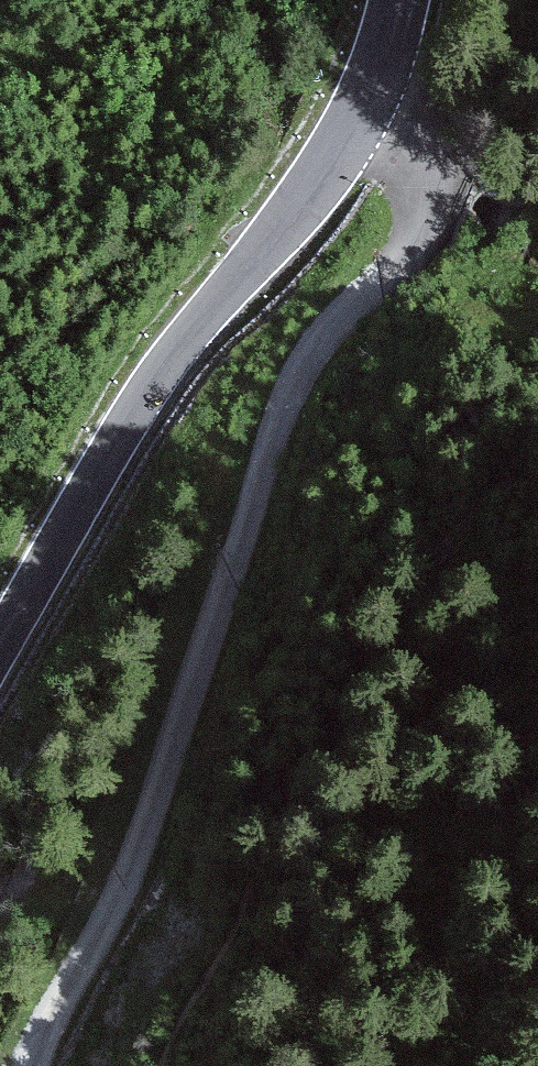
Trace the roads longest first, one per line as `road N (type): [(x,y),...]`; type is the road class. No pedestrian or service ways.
road 1 (track): [(32,1065),(134,865),(284,407),(326,334),(412,237),(413,194),(367,103)]
road 2 (secondary): [(402,0),(384,62),(340,147),(150,386),(0,643)]

